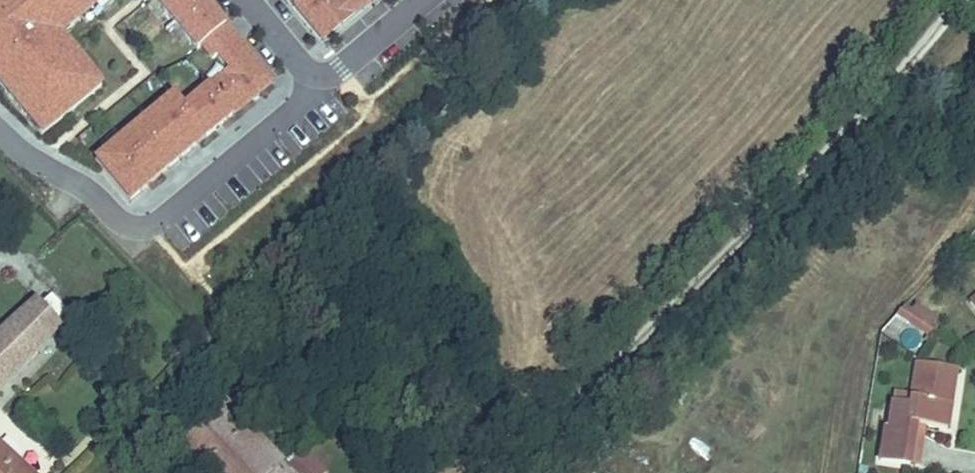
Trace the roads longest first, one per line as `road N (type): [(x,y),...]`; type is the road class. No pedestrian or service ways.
road 1 (residential): [(0,134),(83,217),(119,231),(162,231),(327,87)]
road 2 (residential): [(435,0),(327,87)]

